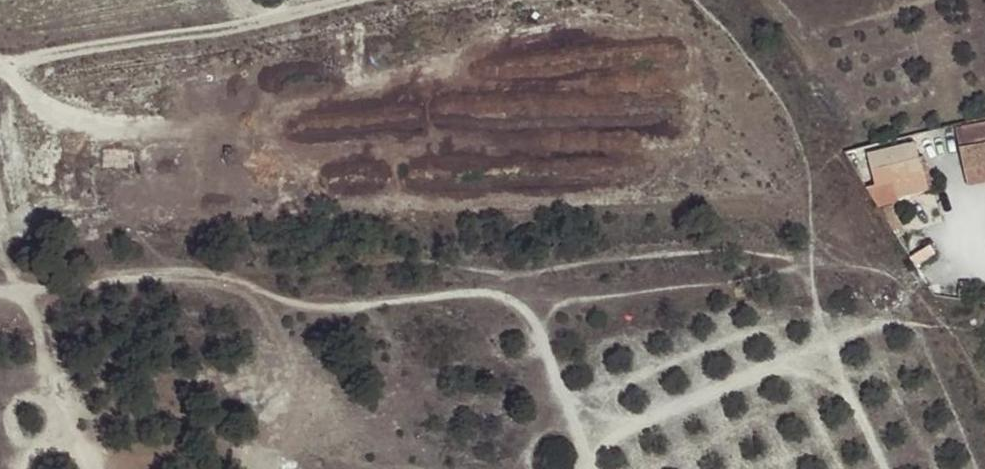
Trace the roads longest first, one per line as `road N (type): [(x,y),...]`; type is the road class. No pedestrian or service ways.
road 1 (track): [(0,286),(296,270),(391,257),(511,277),(676,253),(902,271),(926,317),(966,334),(984,325)]
road 2 (track): [(0,64),(290,23),(366,0)]
road 3 (track): [(0,116),(31,221),(0,242)]

